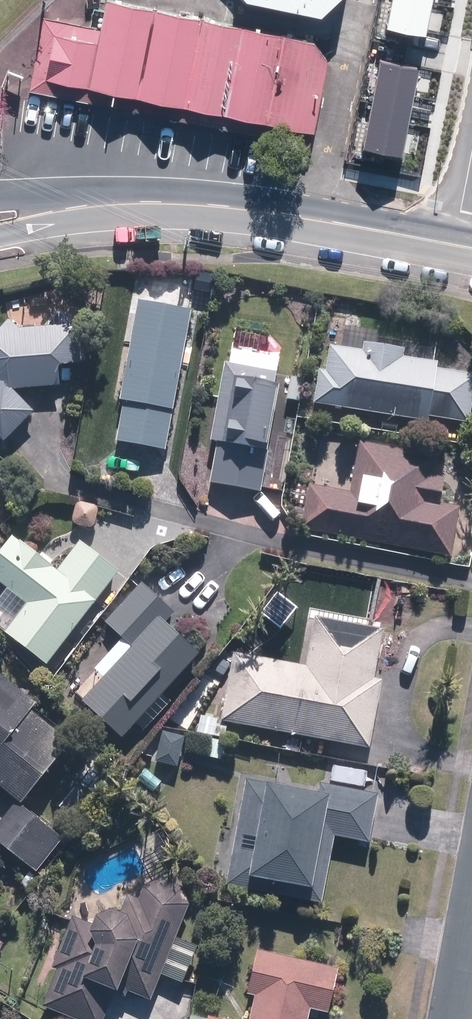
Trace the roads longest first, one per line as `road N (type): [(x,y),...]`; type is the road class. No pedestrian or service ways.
road 1 (residential): [(135,201),(285,210),(455,242)]
road 2 (residential): [(135,201),(0,235)]
road 3 (residential): [(0,201),(135,201)]

